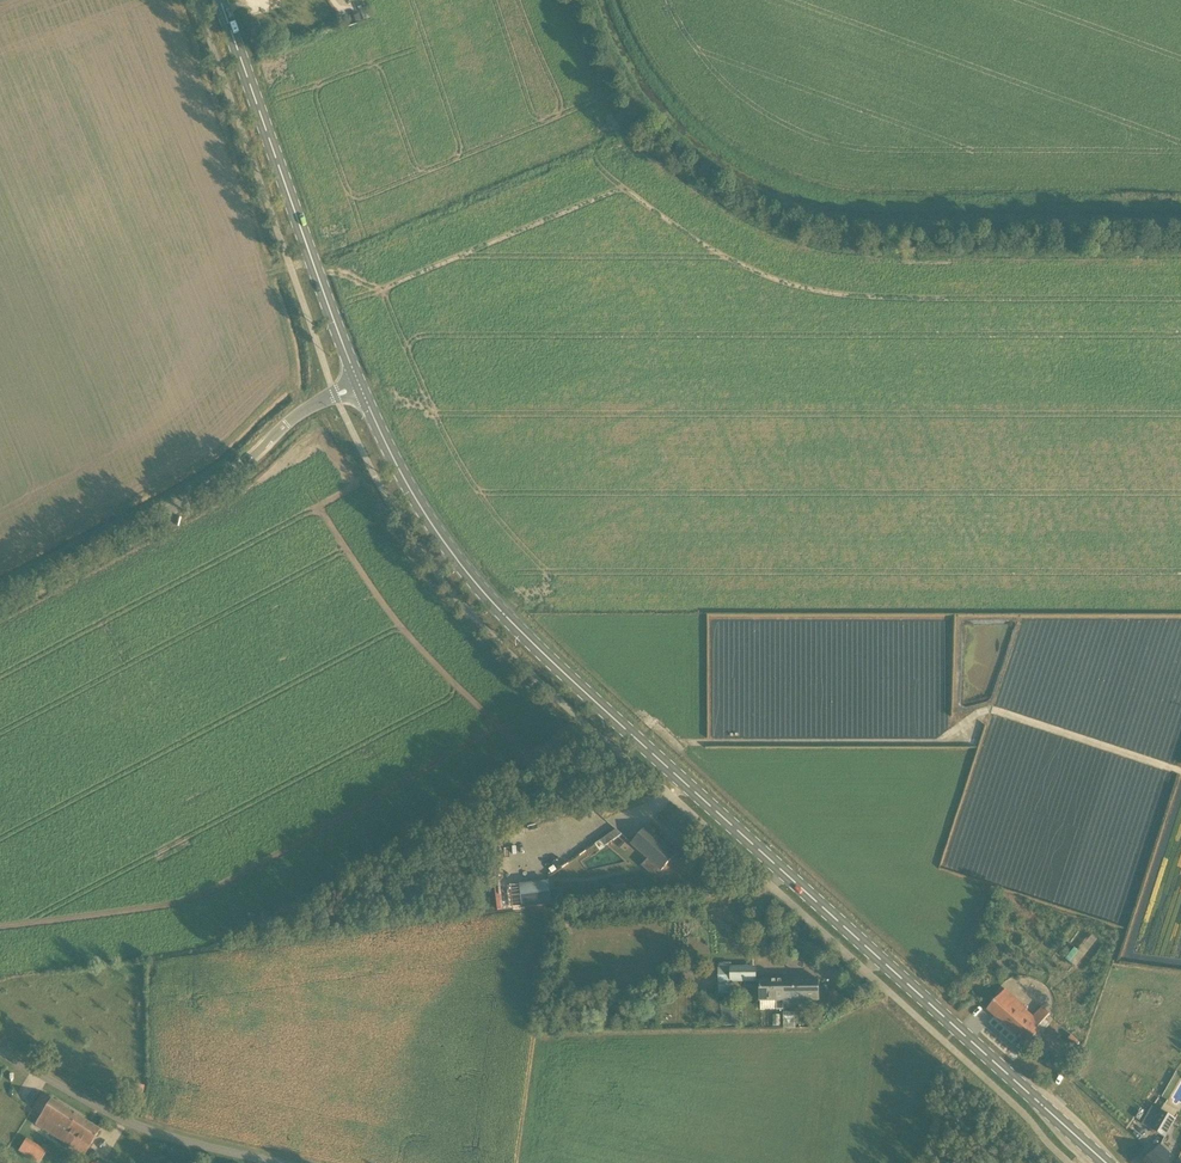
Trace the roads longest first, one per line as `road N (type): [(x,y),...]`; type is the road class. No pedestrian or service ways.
road 1 (primary): [(1106,1162),(520,631),(424,516),(357,384)]
road 2 (unclassified): [(0,600),(215,486),(287,425),(357,384)]
road 3 (primary): [(357,384),(217,0)]
road 4 (unclassified): [(266,1162),(168,1141),(0,1055)]

